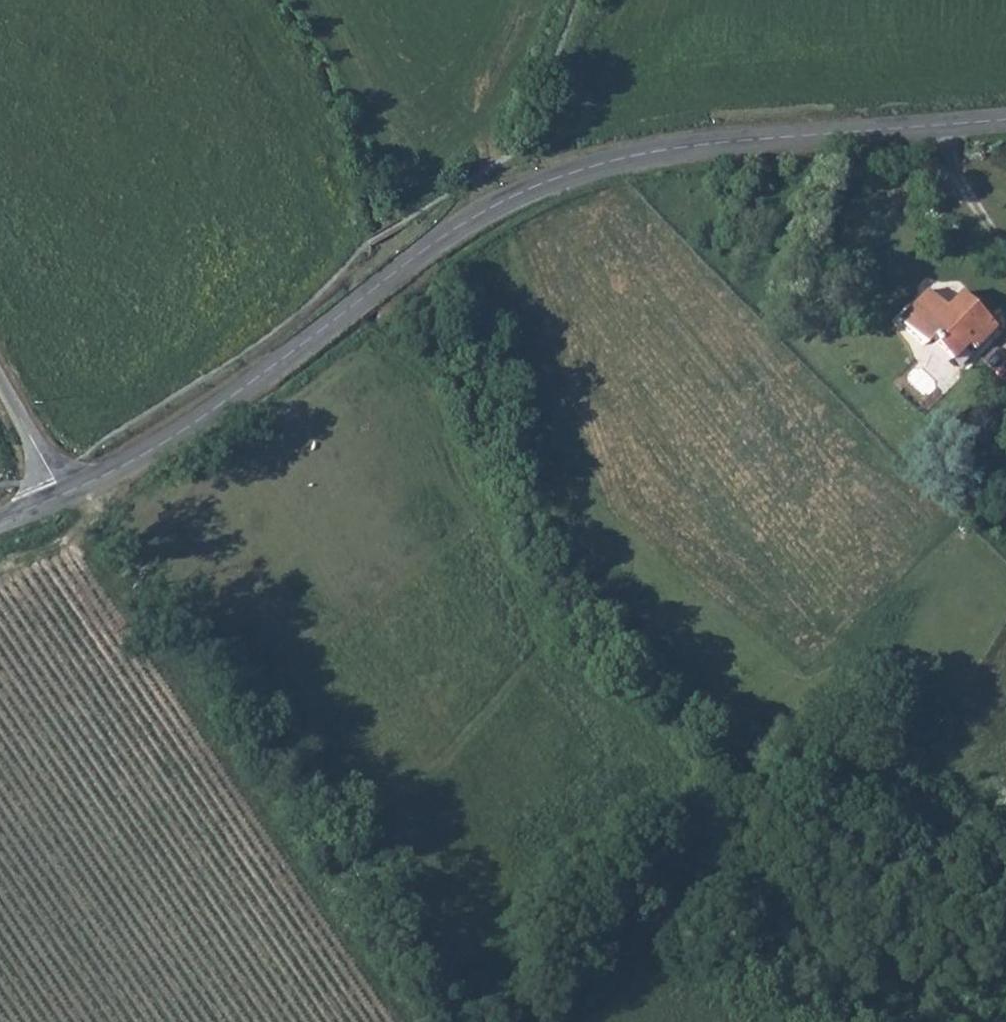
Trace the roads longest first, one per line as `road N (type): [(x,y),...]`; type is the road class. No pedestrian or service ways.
road 1 (tertiary): [(59,496),(172,438),(459,226),(559,176),(741,141),(1005,118)]
road 2 (unclassified): [(59,496),(0,383)]

